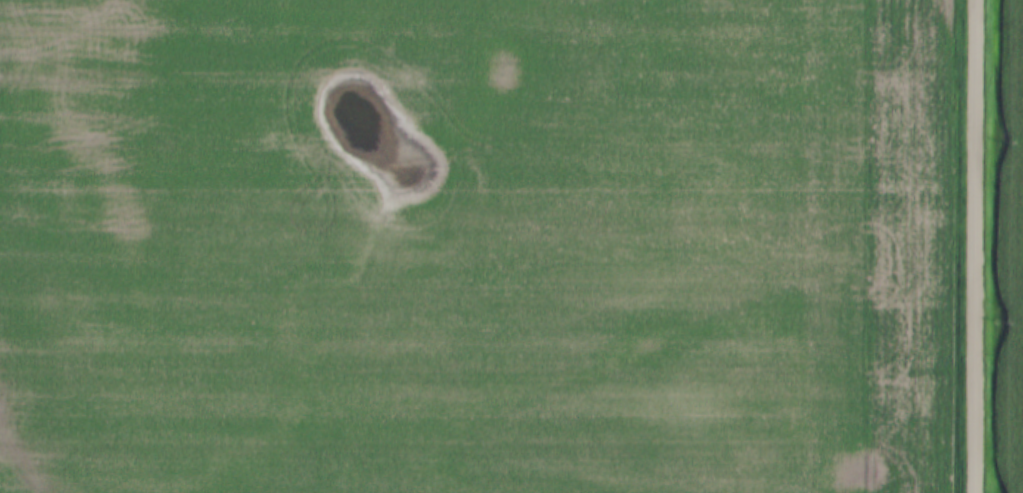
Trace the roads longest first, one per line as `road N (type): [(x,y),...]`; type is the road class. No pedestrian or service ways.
road 1 (residential): [(974,492),(974,0)]

